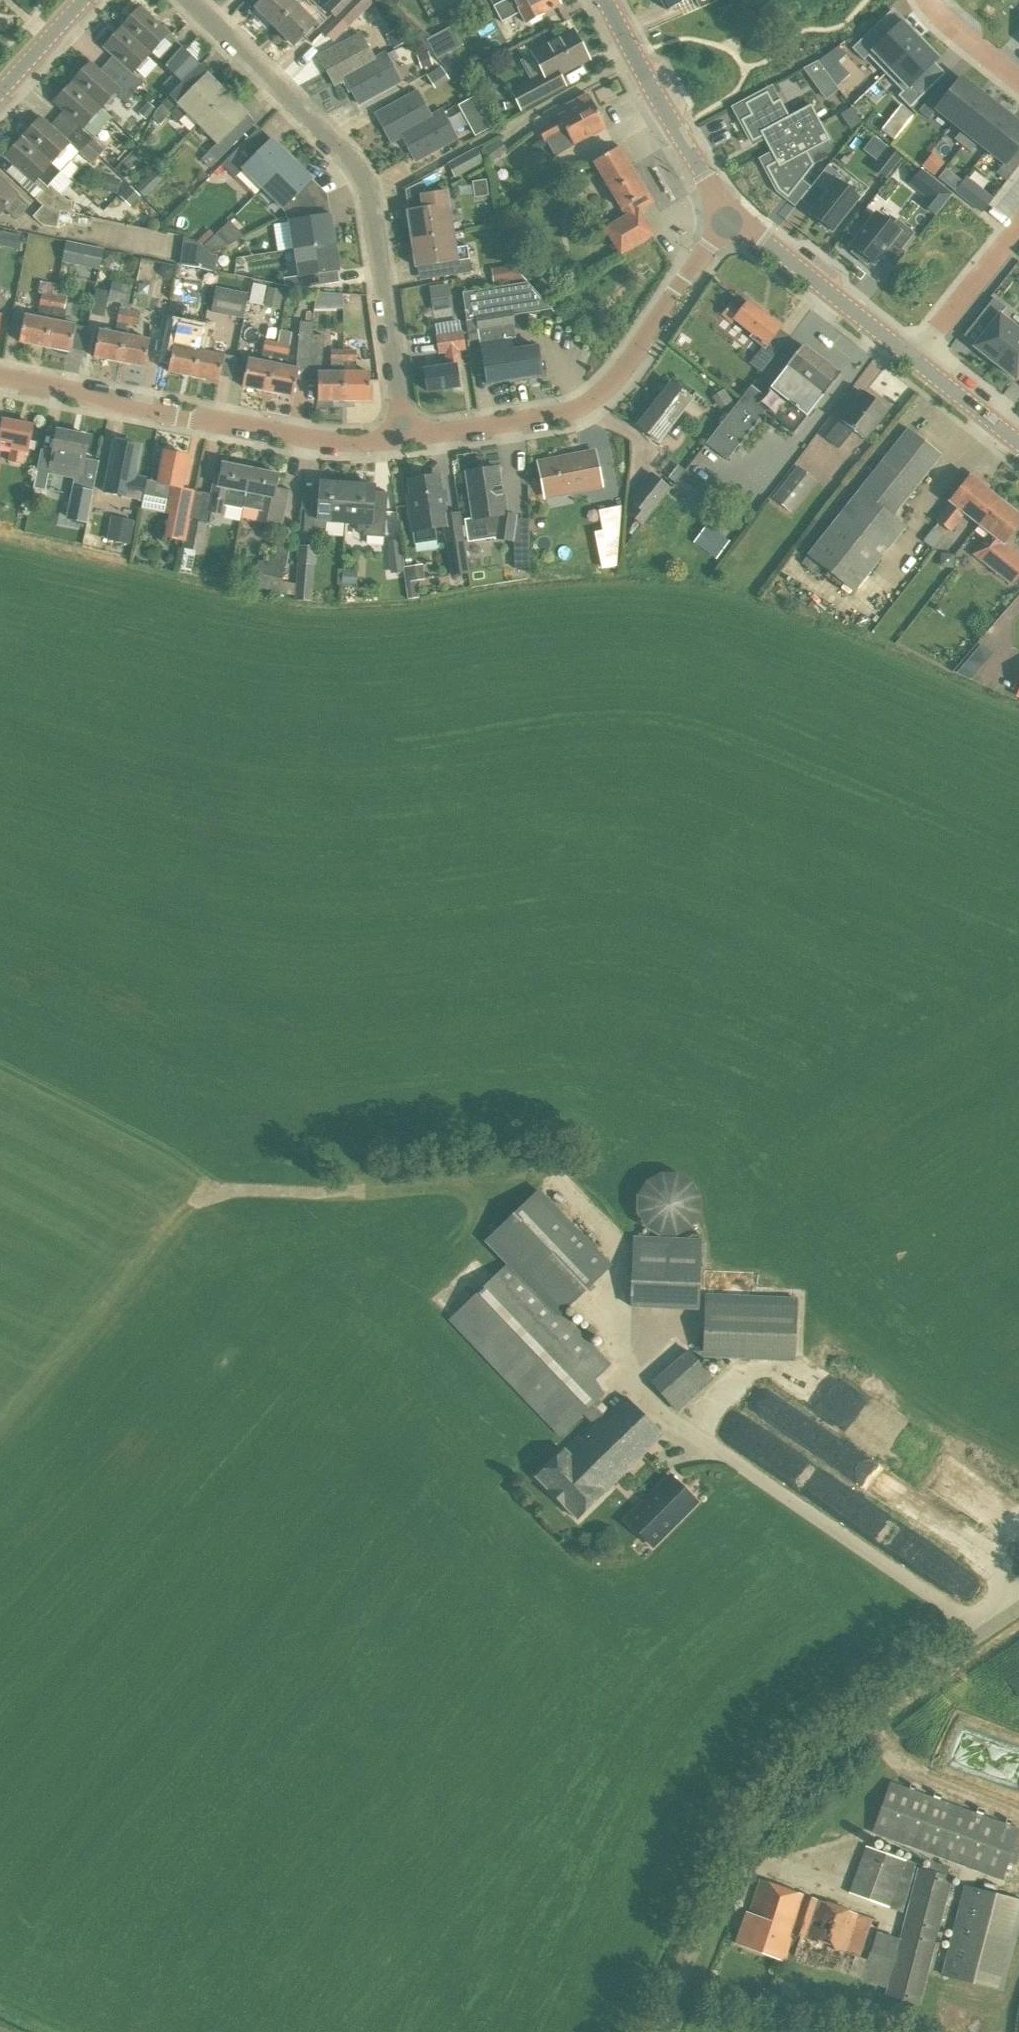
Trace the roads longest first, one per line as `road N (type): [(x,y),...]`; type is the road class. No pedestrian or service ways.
road 1 (unclassified): [(648,2031),(710,1885),(816,1747),(1018,1607)]
road 2 (residential): [(401,439),(367,189),(191,0)]
road 3 (residential): [(730,217),(628,373),(601,400),(568,416),(401,439)]
road 4 (residential): [(401,439),(335,444),(0,379)]
road 5 (tertiary): [(730,217),(608,0)]
road 6 (tertiary): [(916,359),(730,217)]
road 7 (residential): [(916,359),(1018,234)]
road 8 (tertiary): [(1018,438),(916,359)]
road 9 (residential): [(1018,81),(920,0)]
road 10 (tertiary): [(0,93),(82,0)]

